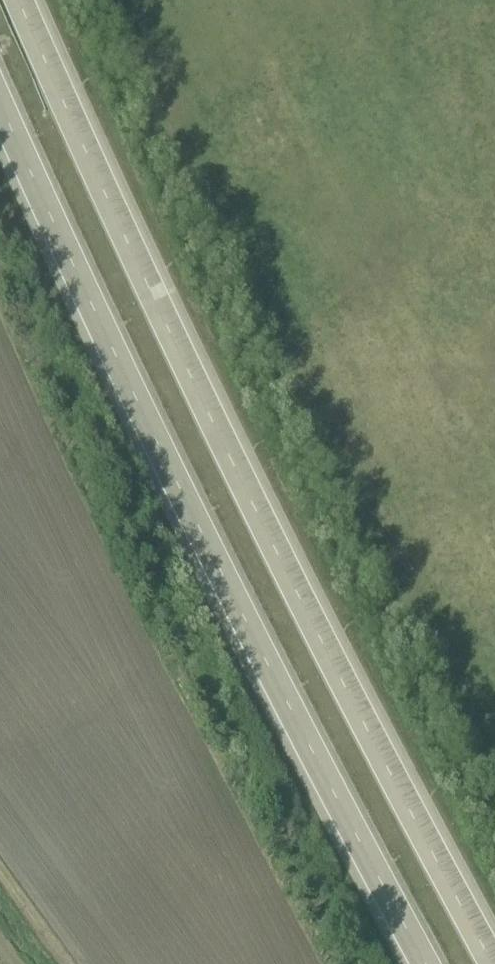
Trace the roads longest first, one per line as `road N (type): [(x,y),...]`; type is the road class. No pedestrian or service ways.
road 1 (trunk): [(492,963),(214,430),(18,0)]
road 2 (trunk): [(0,106),(155,450),(425,963)]

